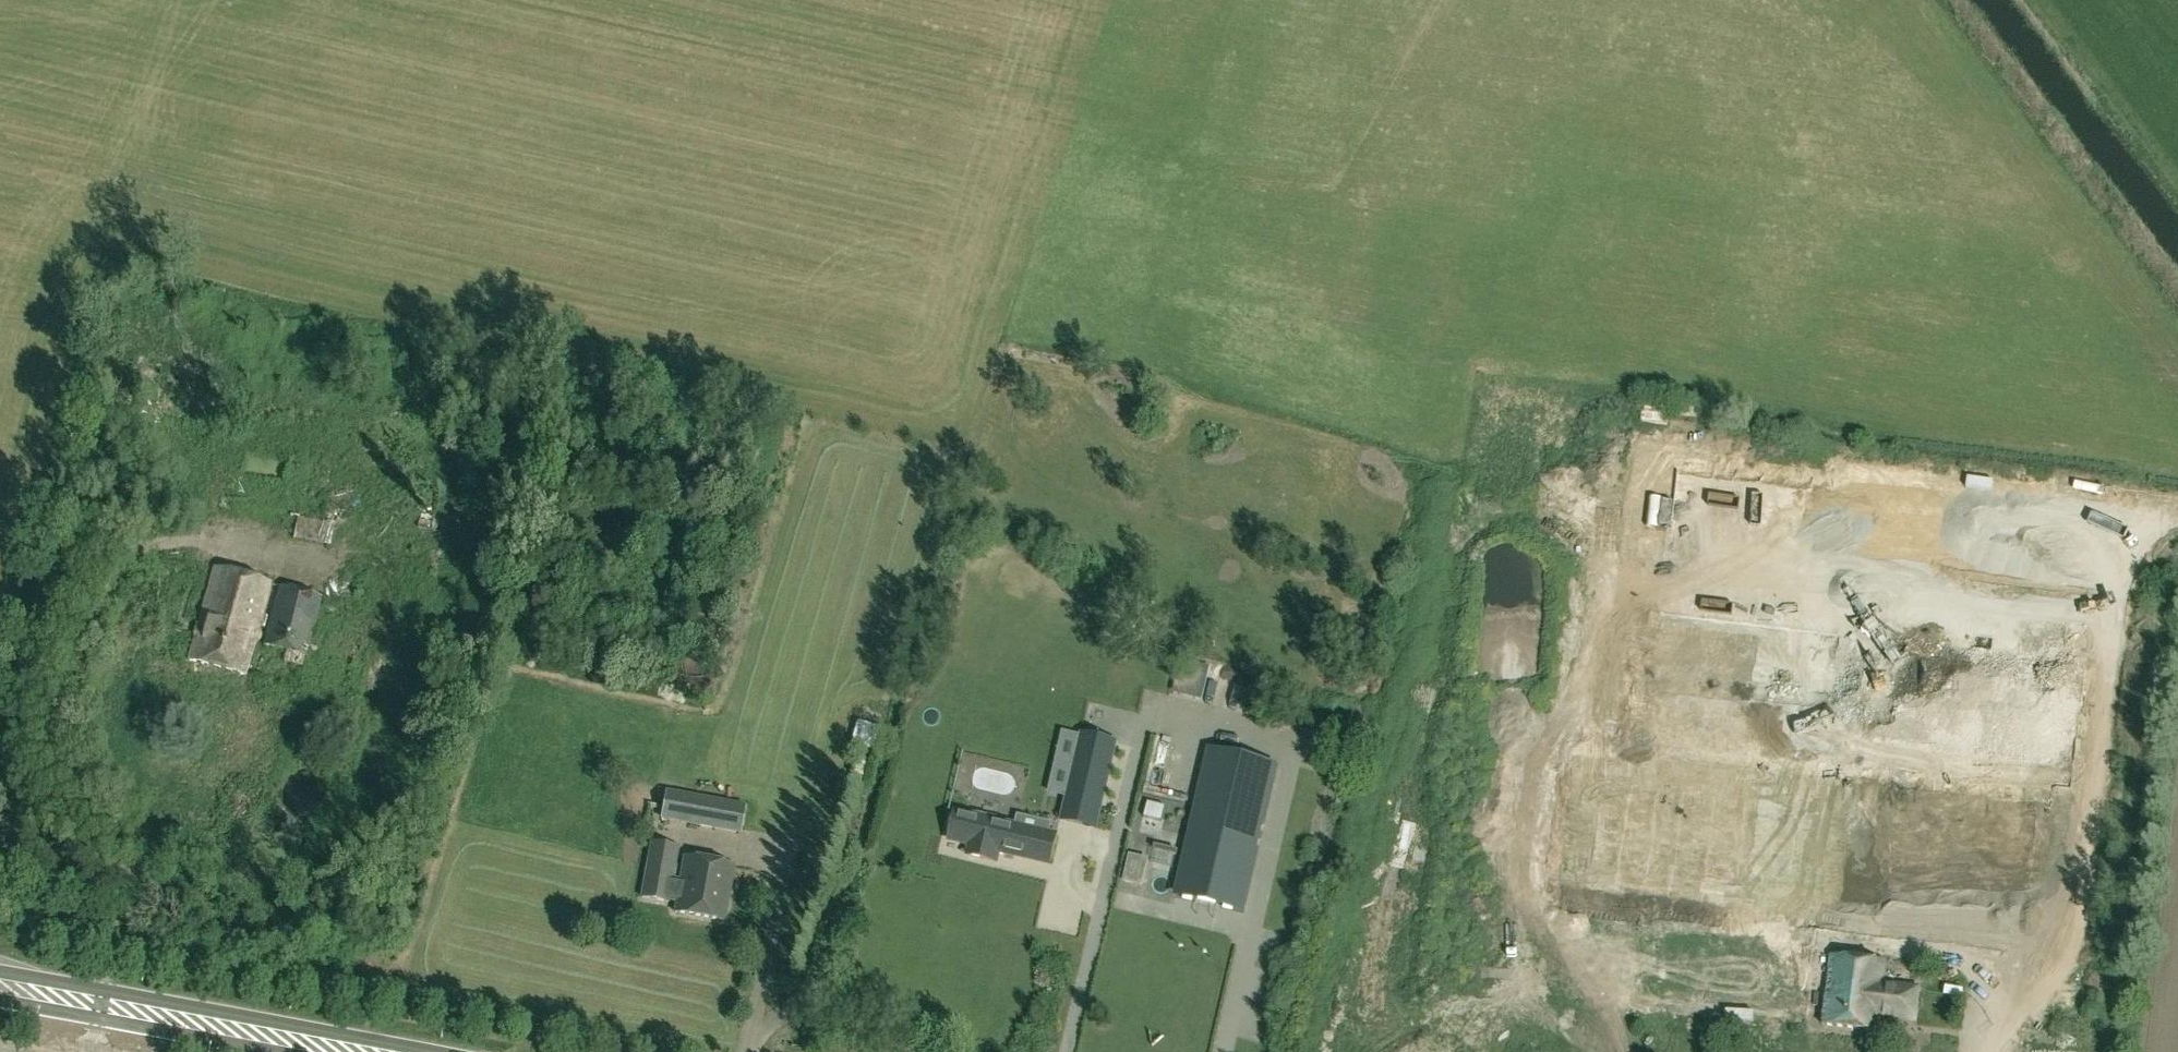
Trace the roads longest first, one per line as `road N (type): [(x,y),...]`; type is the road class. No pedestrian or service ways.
road 1 (primary): [(329,1051),(0,989)]

